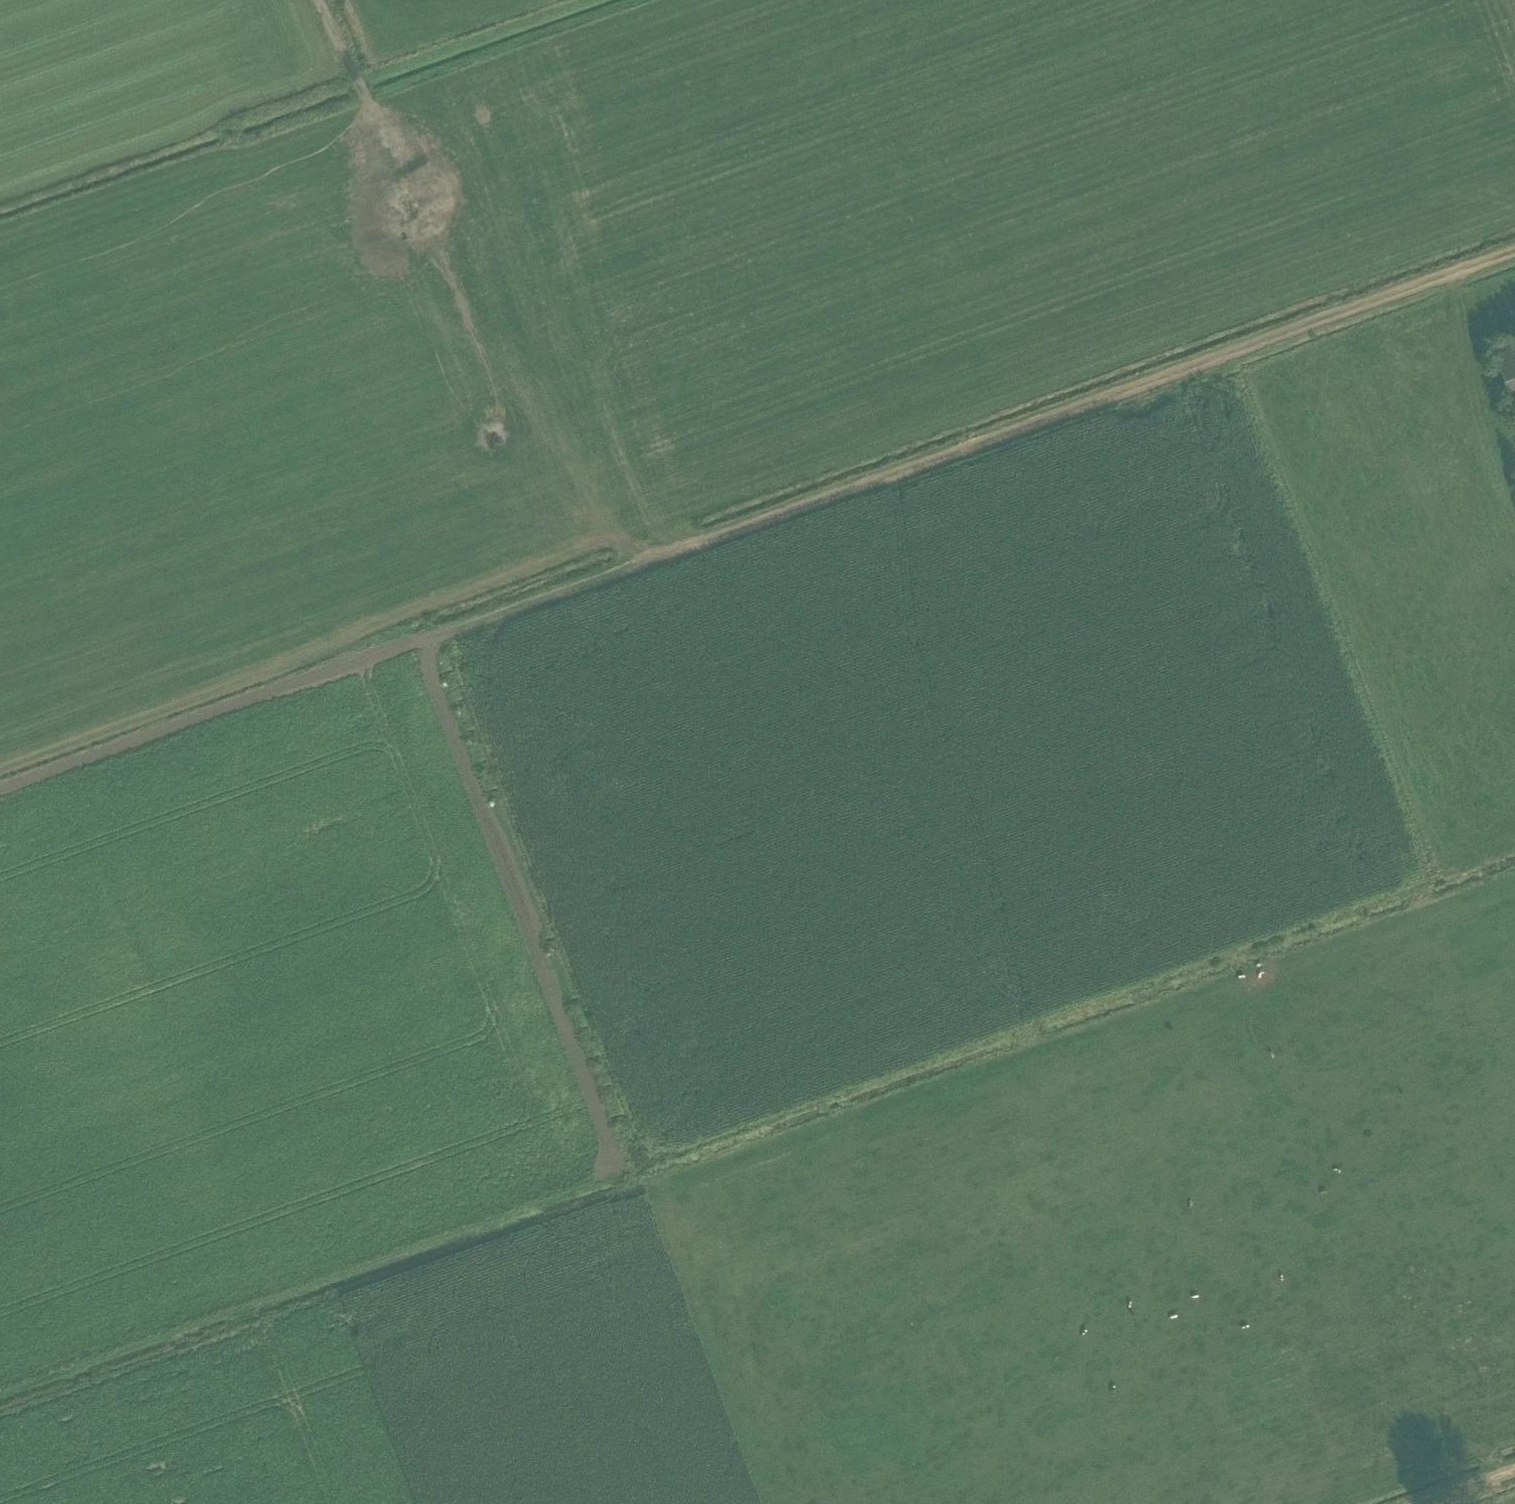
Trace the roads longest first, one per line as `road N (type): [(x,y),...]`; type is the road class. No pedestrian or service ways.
road 1 (track): [(1514,253),(629,566)]

